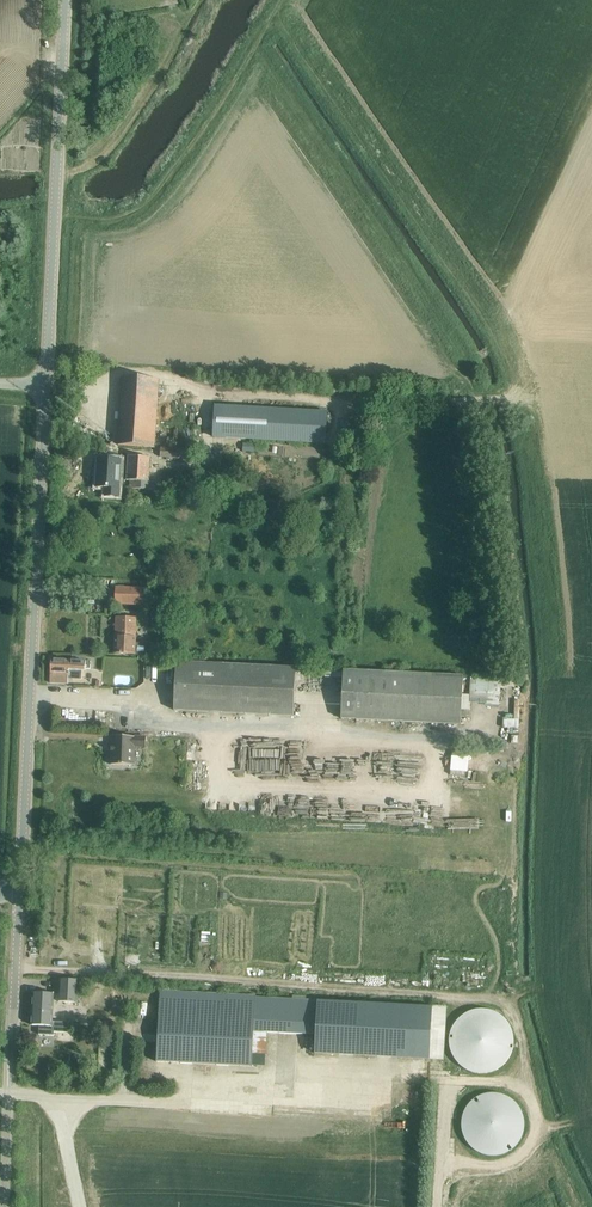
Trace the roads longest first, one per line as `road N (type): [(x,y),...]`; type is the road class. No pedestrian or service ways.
road 1 (tertiary): [(20,879),(46,387)]
road 2 (tertiary): [(46,387),(66,0)]
road 3 (track): [(270,0),(149,193),(129,203),(56,200)]
road 4 (unclassified): [(12,1035),(20,879)]

